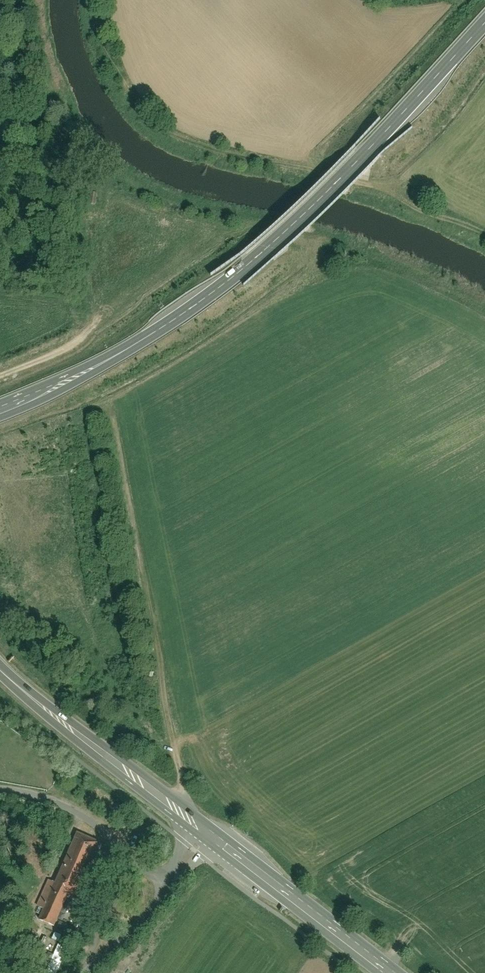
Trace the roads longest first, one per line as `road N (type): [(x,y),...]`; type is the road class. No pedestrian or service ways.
road 1 (primary): [(0,410),(156,334),(258,261),(484,27)]
road 2 (track): [(0,377),(71,346),(102,316),(230,234)]
road 3 (secondary): [(0,671),(204,835)]
road 4 (secondary): [(204,835),(388,972)]
road 5 (unclassified): [(192,850),(152,911),(88,972)]

